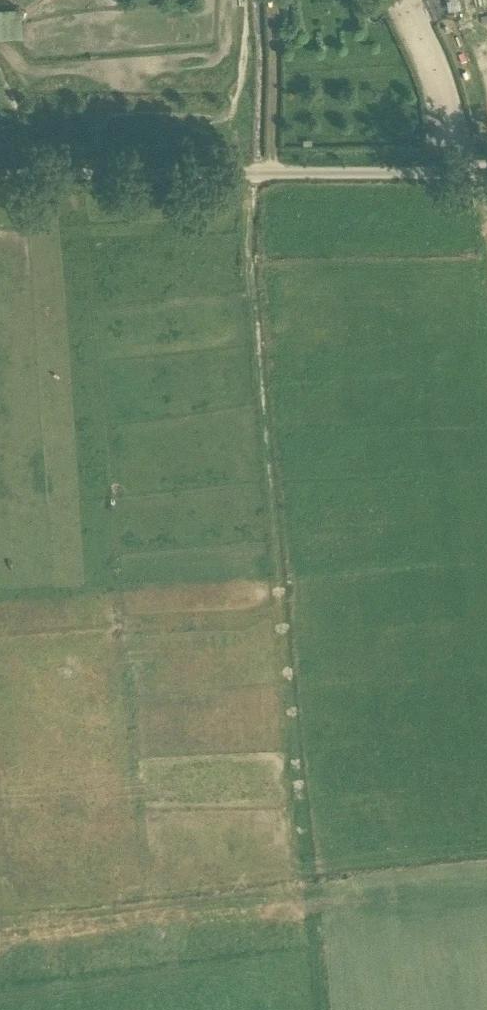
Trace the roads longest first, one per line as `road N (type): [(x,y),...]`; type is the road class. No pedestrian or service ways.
road 1 (unclassified): [(0,174),(486,171)]

